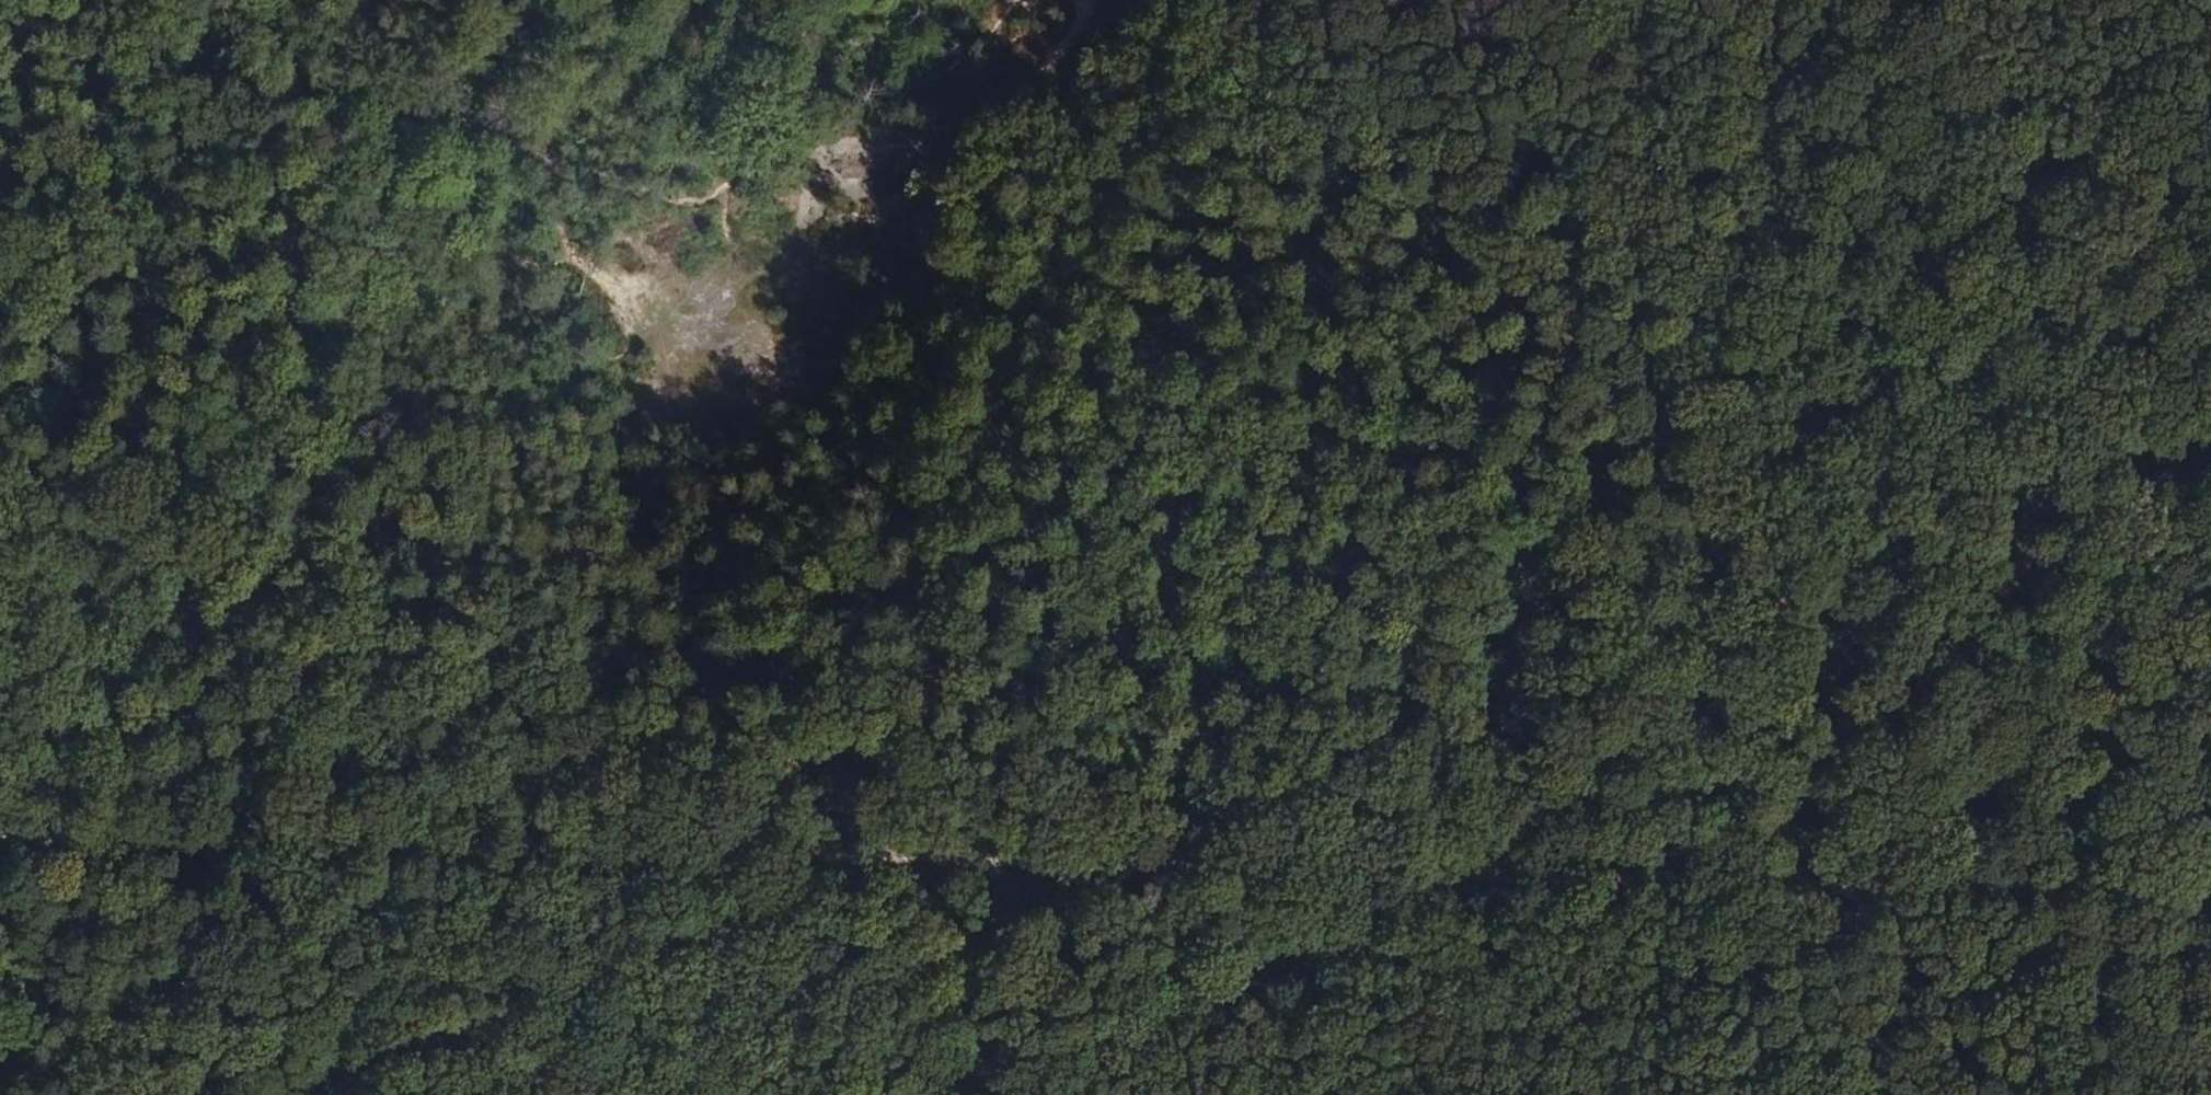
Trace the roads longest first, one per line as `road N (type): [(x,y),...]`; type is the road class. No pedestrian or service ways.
road 1 (track): [(0,846),(556,876),(1392,869),(2210,890)]
road 2 (track): [(1392,869),(1423,801),(1500,704),(1581,524),(1676,377),(1733,218),(1757,62),(1791,0)]
road 3 (track): [(1392,869),(1349,1094)]

